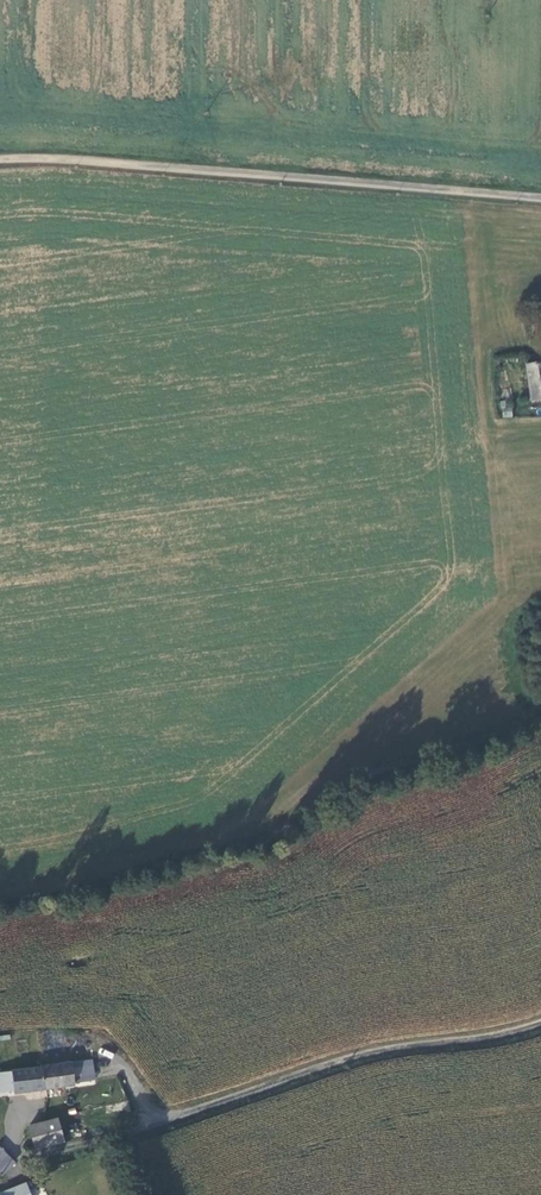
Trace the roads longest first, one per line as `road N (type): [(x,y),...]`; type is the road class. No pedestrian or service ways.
road 1 (unclassified): [(540,199),(0,157)]

